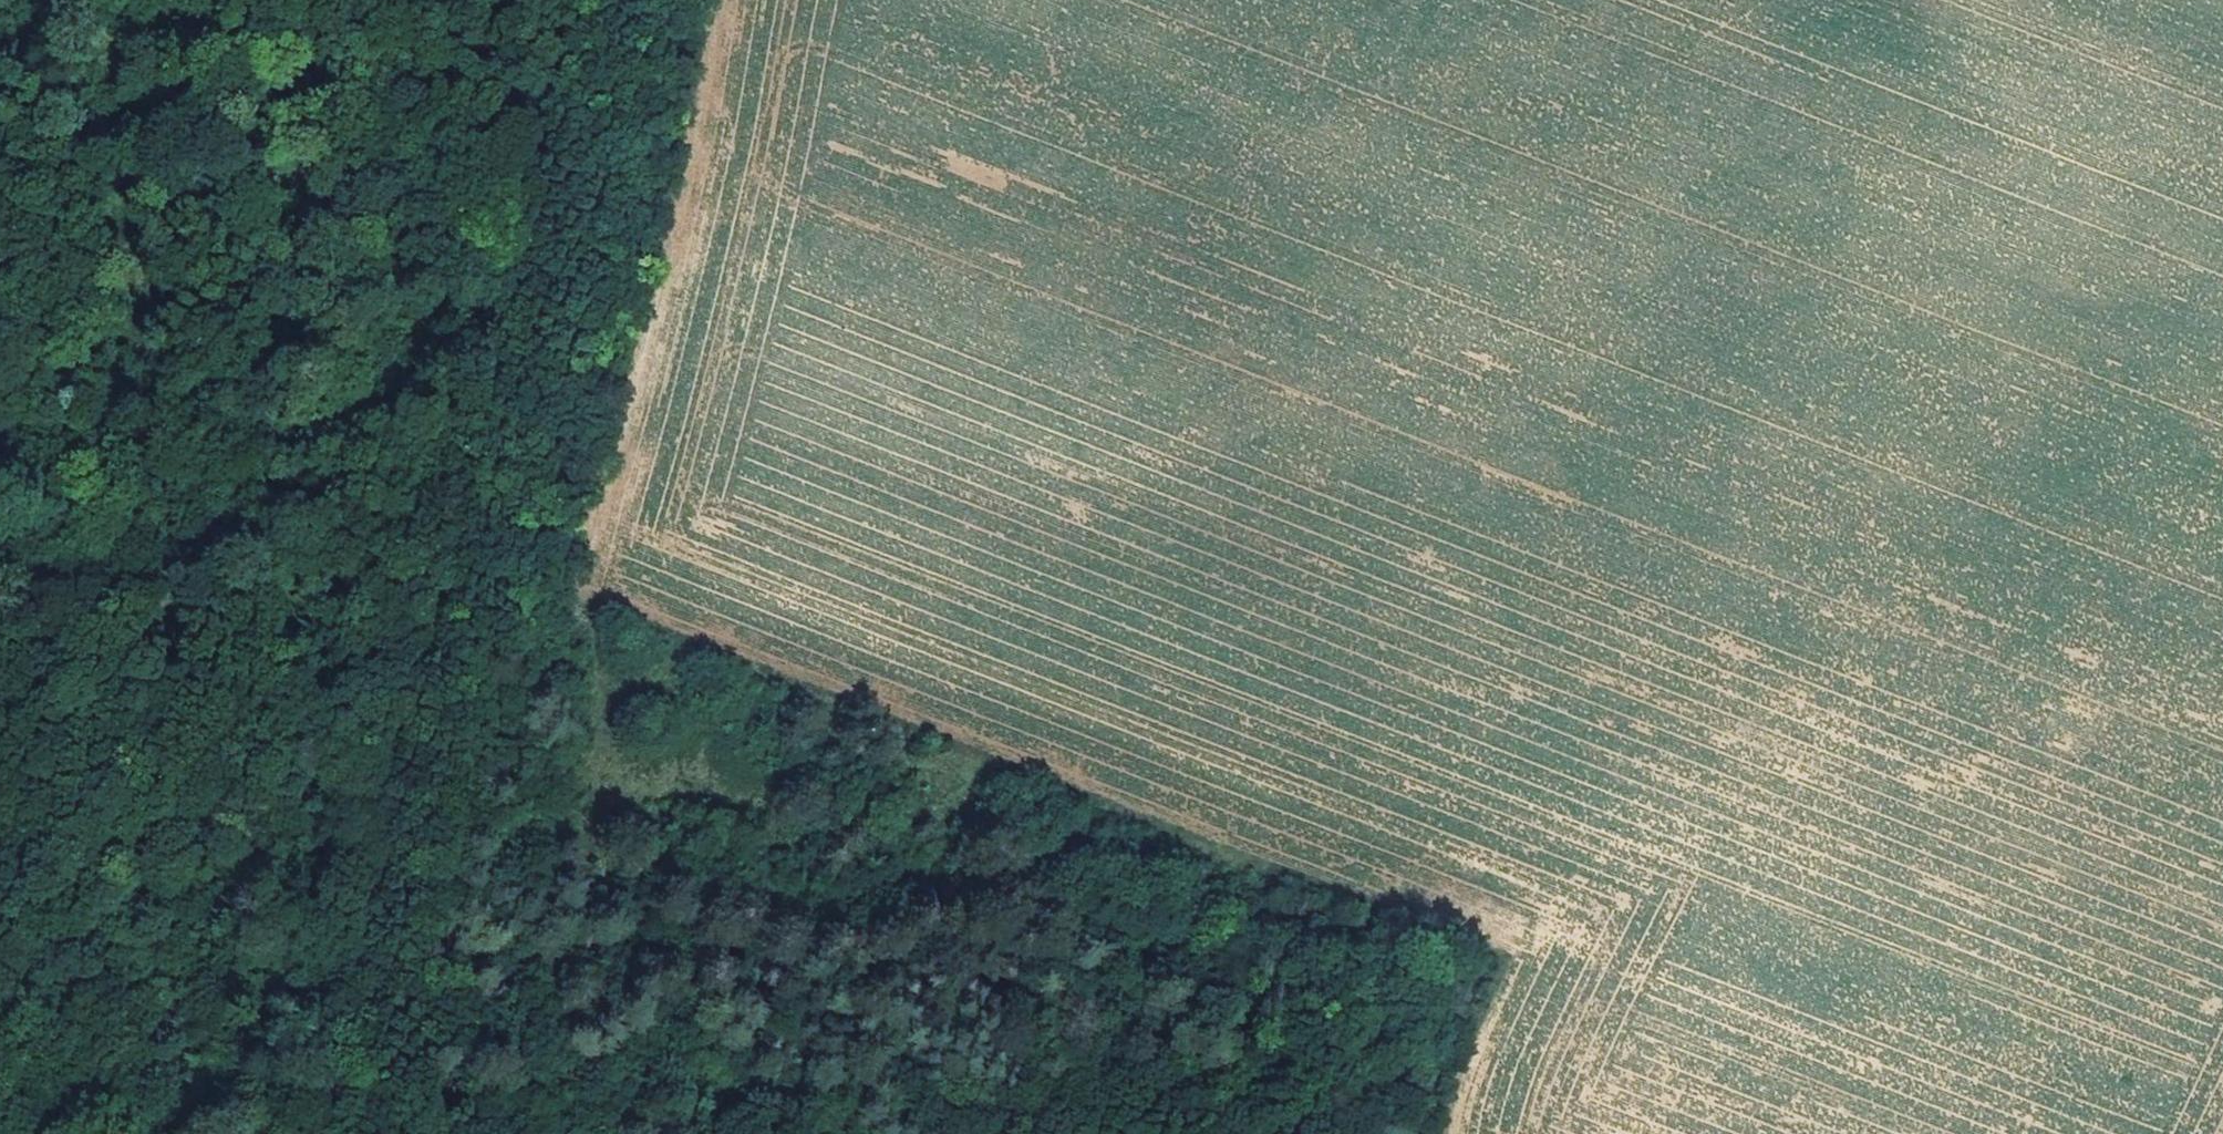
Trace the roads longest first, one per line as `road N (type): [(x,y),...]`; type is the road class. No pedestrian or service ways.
road 1 (track): [(653,0),(563,382),(612,848),(651,908),(692,1007),(724,1133)]
road 2 (track): [(80,0),(103,16),(212,141),(489,367),(563,382)]

